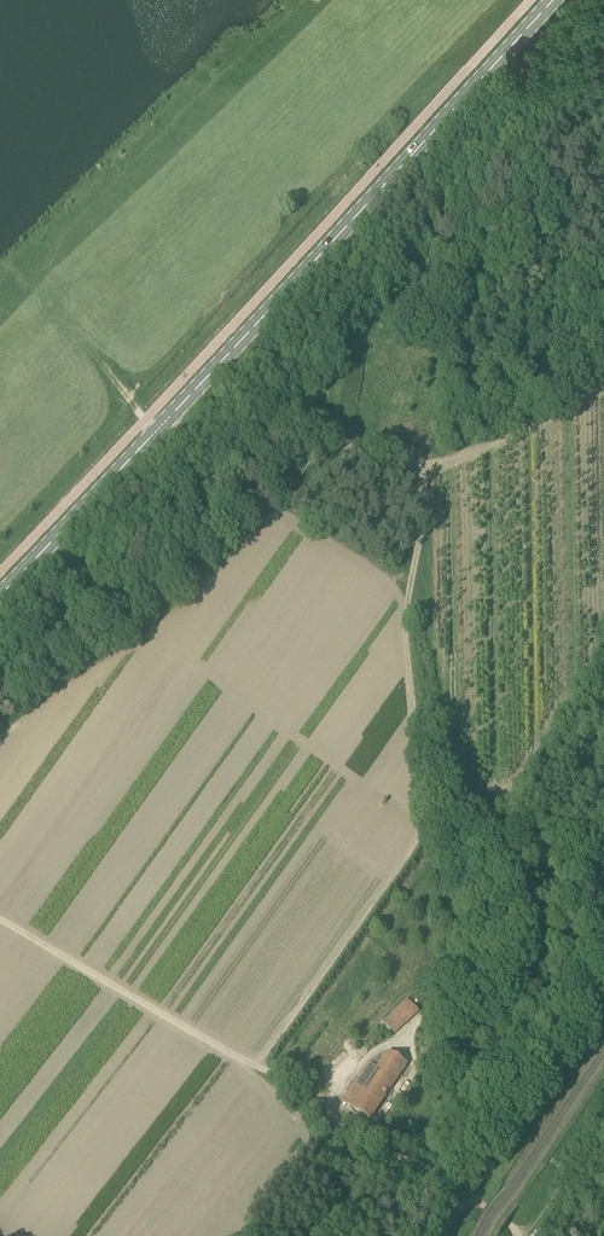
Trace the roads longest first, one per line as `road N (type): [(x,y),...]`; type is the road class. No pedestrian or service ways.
road 1 (secondary): [(0,596),(553,0)]
road 2 (track): [(410,570),(403,619),(421,795),(415,848),(257,1066)]
road 3 (track): [(431,468),(282,441),(158,430),(109,367)]
road 4 (track): [(257,1066),(0,920)]
road 5 (track): [(472,1197),(472,1187),(348,1135),(316,1099),(257,1066)]
road 6 (track): [(472,1187),(603,1015)]
road 7 (track): [(603,388),(530,430),(431,468)]
road 8 (track): [(521,1232),(541,1216),(603,1112)]

